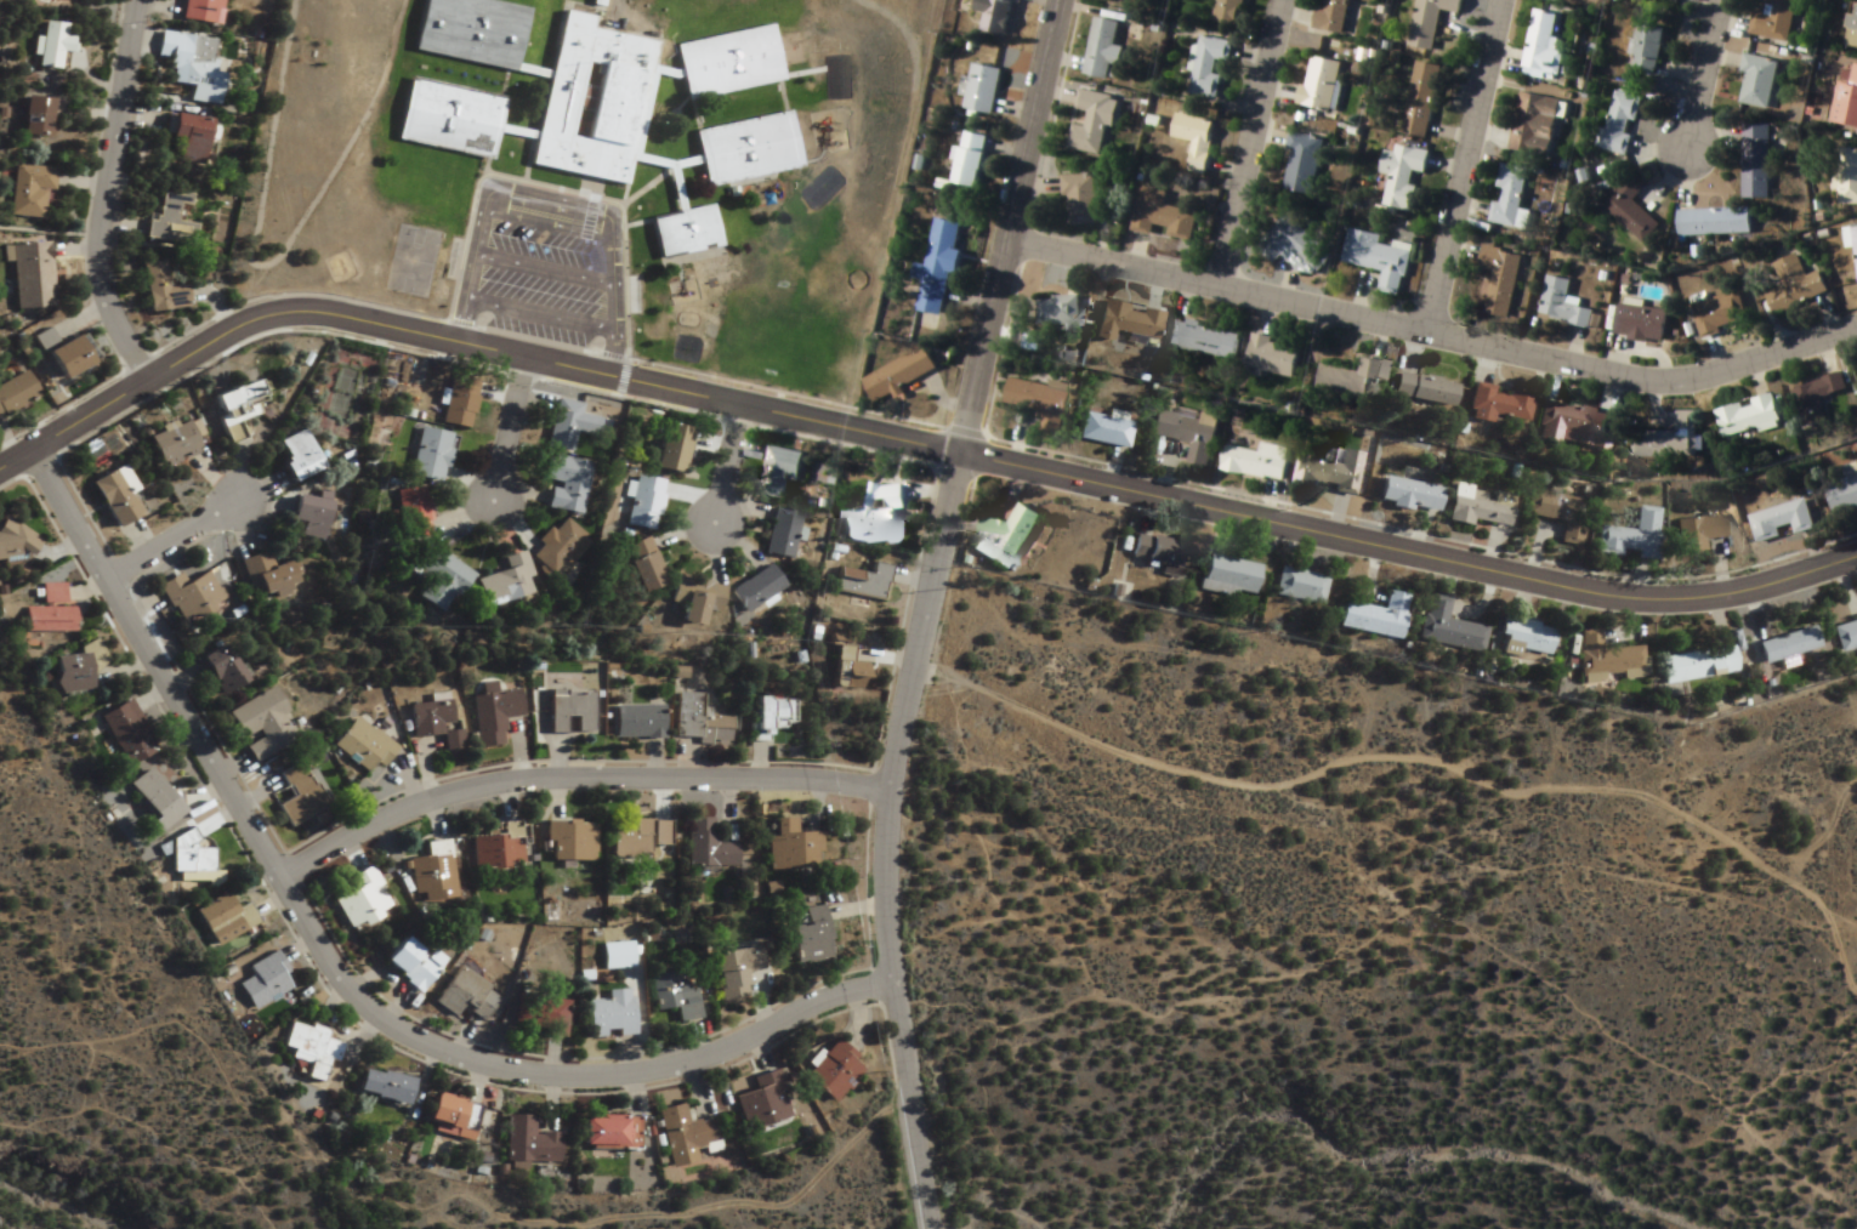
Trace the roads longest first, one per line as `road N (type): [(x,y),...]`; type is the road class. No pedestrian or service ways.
road 1 (residential): [(35,446),(319,954),(387,1028),(488,1074),(624,1081),(892,984)]
road 2 (residential): [(1856,547),(1717,588),(1630,591),(964,448)]
road 3 (residential): [(1856,322),(1733,360),(1643,375),(1010,237)]
road 4 (residential): [(783,410),(293,308),(235,320),(0,467)]
road 5 (residential): [(928,1228),(904,1088),(882,864),(891,762),(964,448)]
road 6 (residential): [(280,876),(360,820),(424,798),(545,781),(670,778),(888,792)]
road 7 (residential): [(619,374),(608,207),(541,187),(485,177),(478,188),(450,338)]
road 8 (residential): [(964,448),(1060,0)]
road 9 (residential): [(146,374),(107,302),(100,243),(135,0)]
road 10 (residential): [(1426,325),(1505,0)]
road 11 (residential): [(1225,284),(1286,0)]
road 12 (residential): [(964,448),(783,410)]
road 13 (residential): [(1693,144),(1723,0)]
road 14 (residential): [(106,573),(235,505)]
road 15 (residential): [(517,352),(488,494)]
road 16 (residential): [(736,400),(710,518)]

